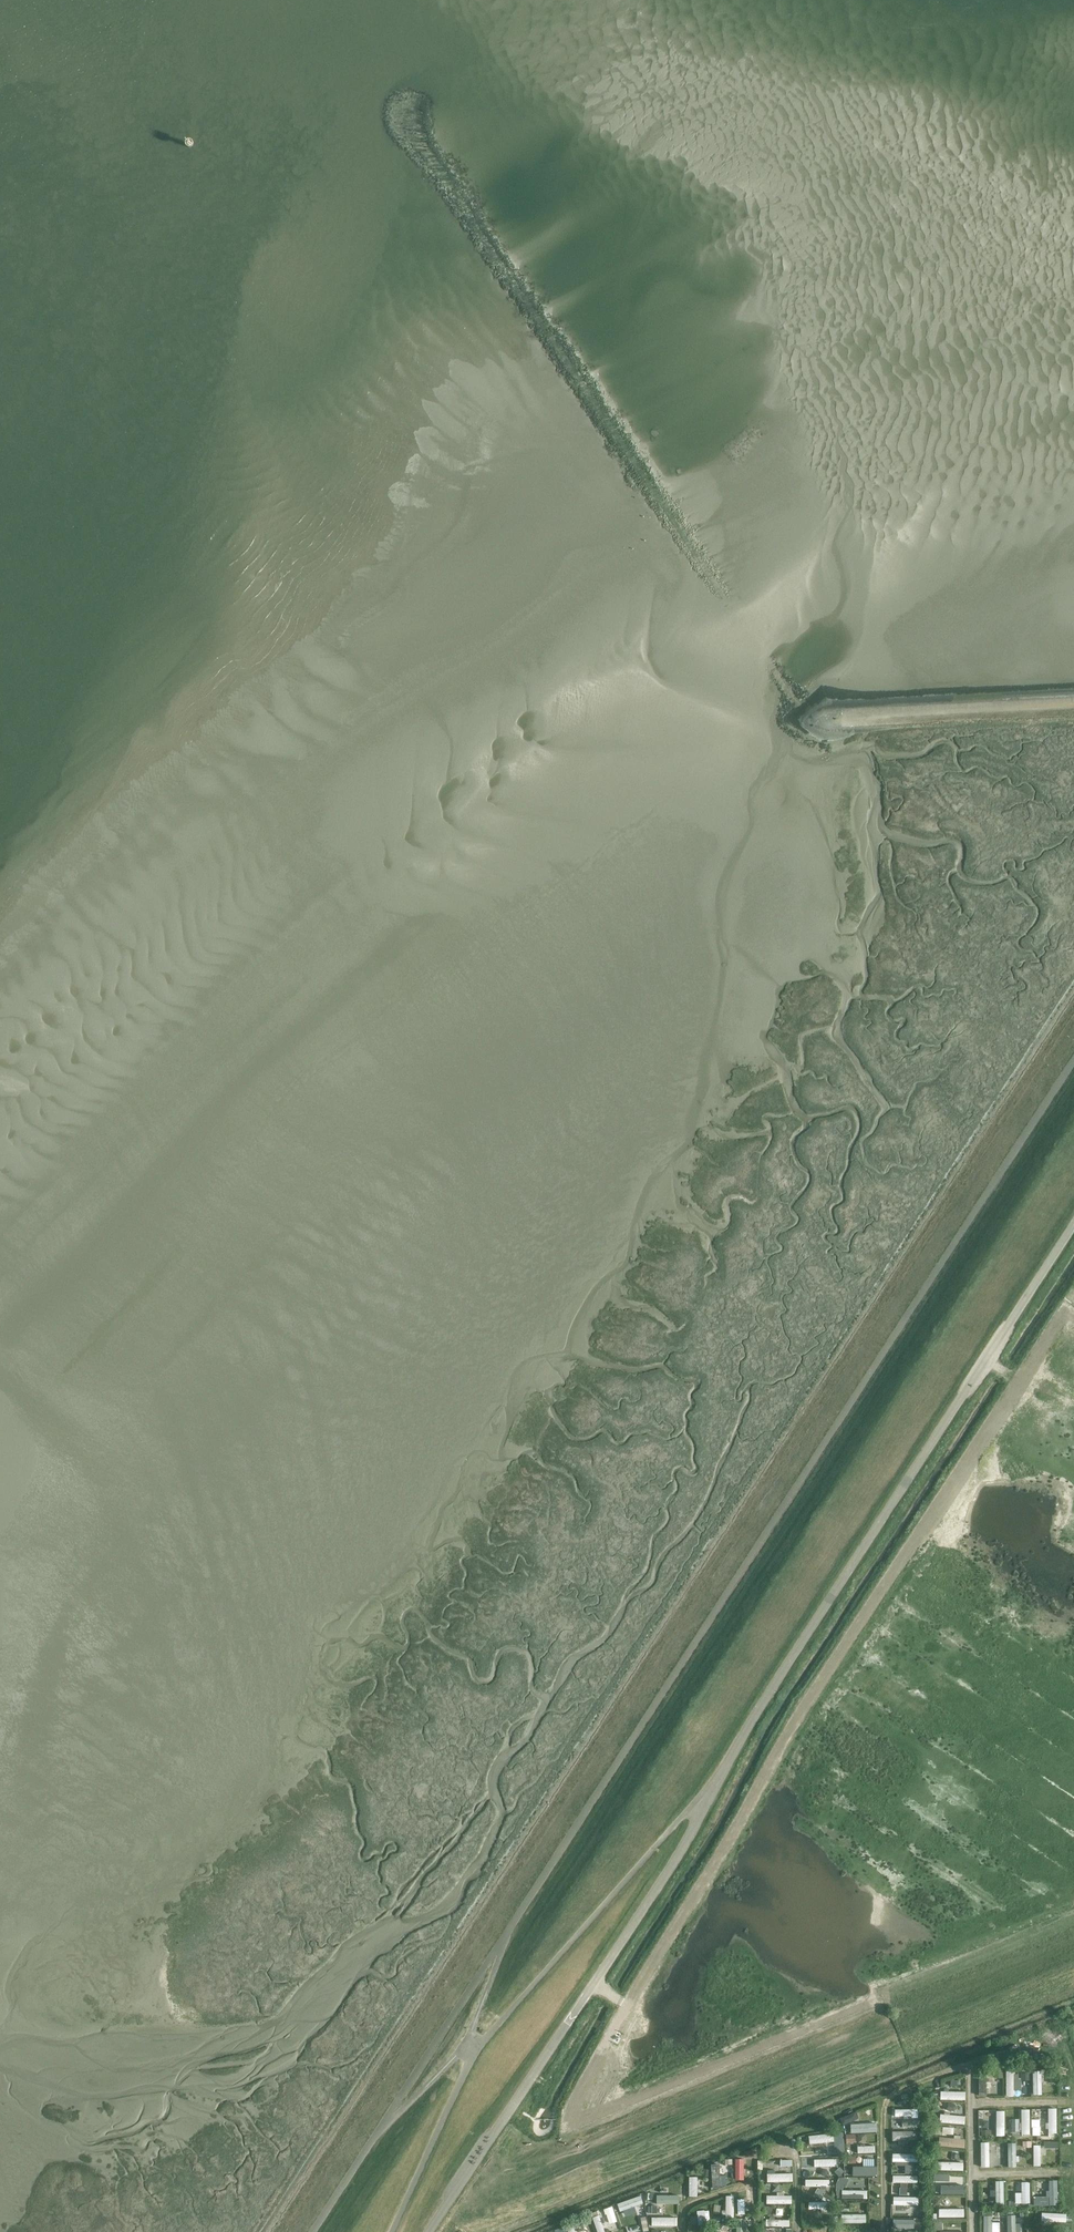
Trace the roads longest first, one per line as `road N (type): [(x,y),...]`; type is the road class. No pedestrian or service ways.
road 1 (tertiary): [(428,2231),(679,1856),(819,1616),(1073,1227)]
road 2 (track): [(885,2231),(890,2100),(963,2065),(973,2072)]

